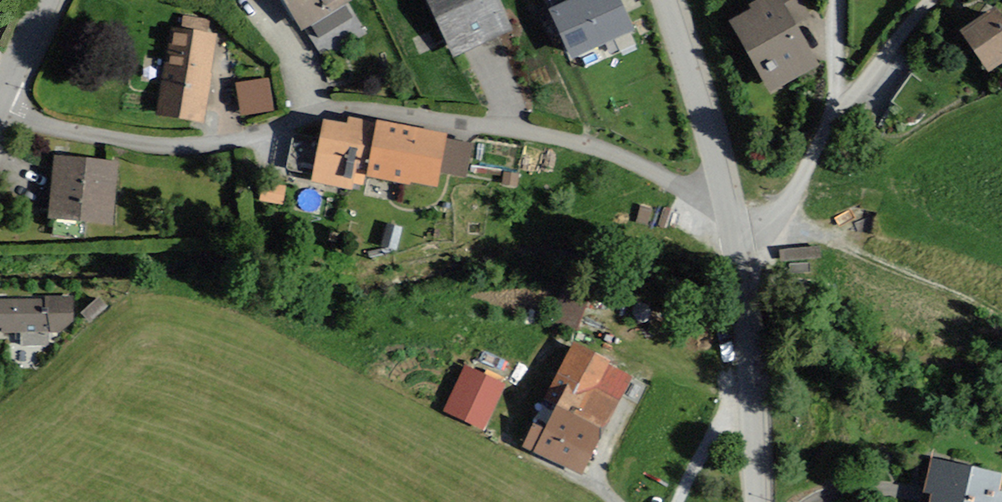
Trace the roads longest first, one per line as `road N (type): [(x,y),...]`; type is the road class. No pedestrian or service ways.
road 1 (residential): [(0,108),(58,128),(172,147),(230,141),(311,116),(365,109),(576,141),(728,200)]
road 2 (unclassified): [(759,501),(737,231)]
road 3 (track): [(1001,310),(775,216)]
road 4 (unclassified): [(728,200),(666,0)]
road 5 (residential): [(829,115),(789,203),(737,231)]
road 6 (residential): [(829,115),(932,0)]
road 7 (track): [(755,379),(677,501)]

